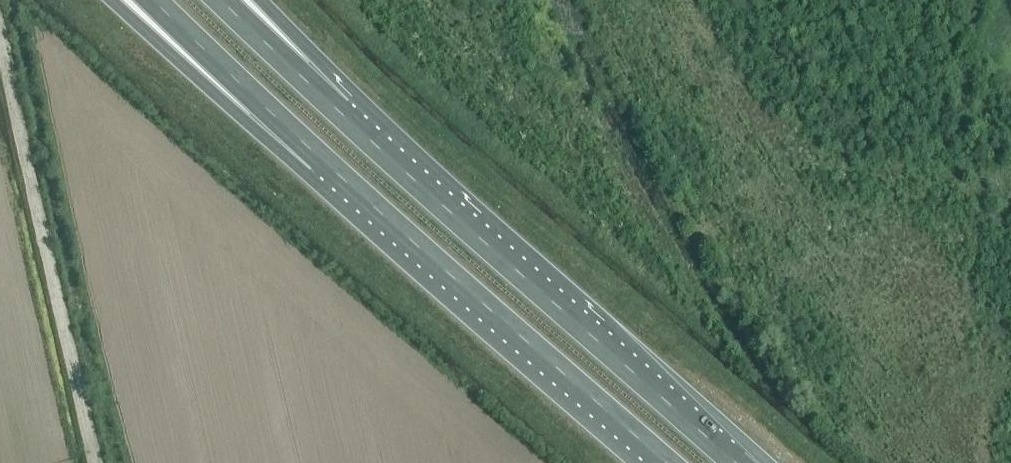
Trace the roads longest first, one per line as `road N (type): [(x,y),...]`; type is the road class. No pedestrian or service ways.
road 1 (trunk): [(736,462),(341,113)]
road 2 (trunk): [(318,154),(667,462)]
road 3 (trunk): [(120,0),(318,154)]
road 4 (trunk): [(154,0),(318,154)]
road 5 (trunk): [(341,113),(222,0)]
road 6 (trunk): [(341,113),(249,0)]

